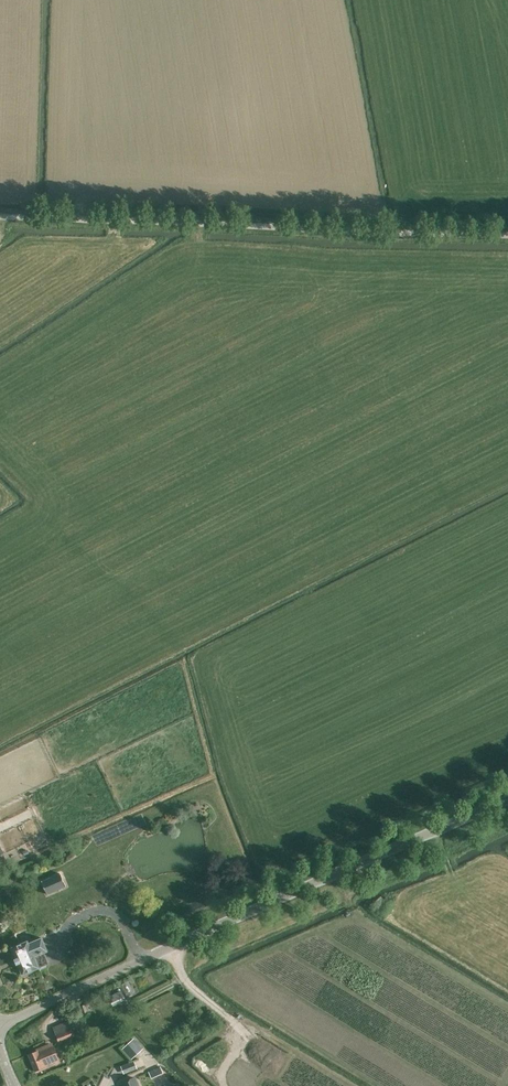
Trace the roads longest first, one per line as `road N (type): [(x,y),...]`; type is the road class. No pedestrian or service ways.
road 1 (unclassified): [(0,1024),(507,801)]
road 2 (unclassified): [(507,232),(0,211)]

